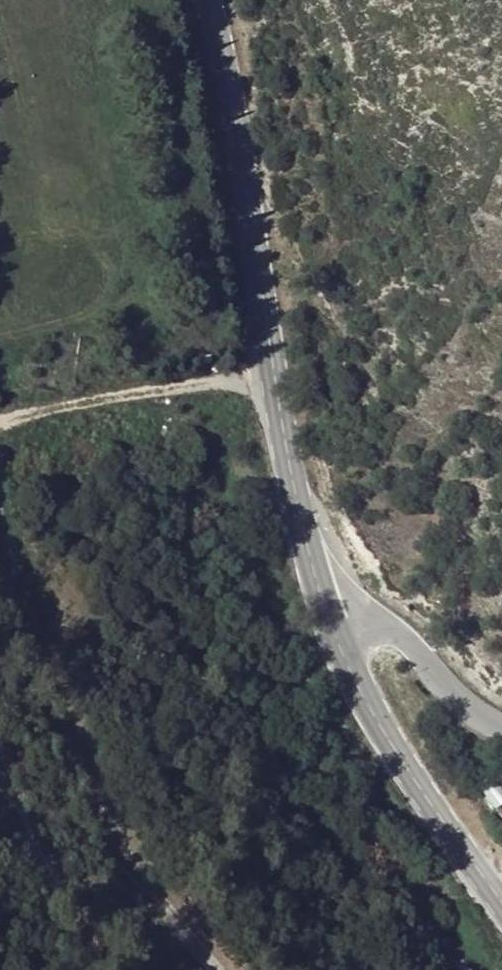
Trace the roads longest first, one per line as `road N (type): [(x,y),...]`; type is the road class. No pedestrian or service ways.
road 1 (tertiary): [(214,0),(248,143),(319,588),(350,676),(393,755),(501,907)]
road 2 (track): [(283,378),(85,400),(0,421)]

